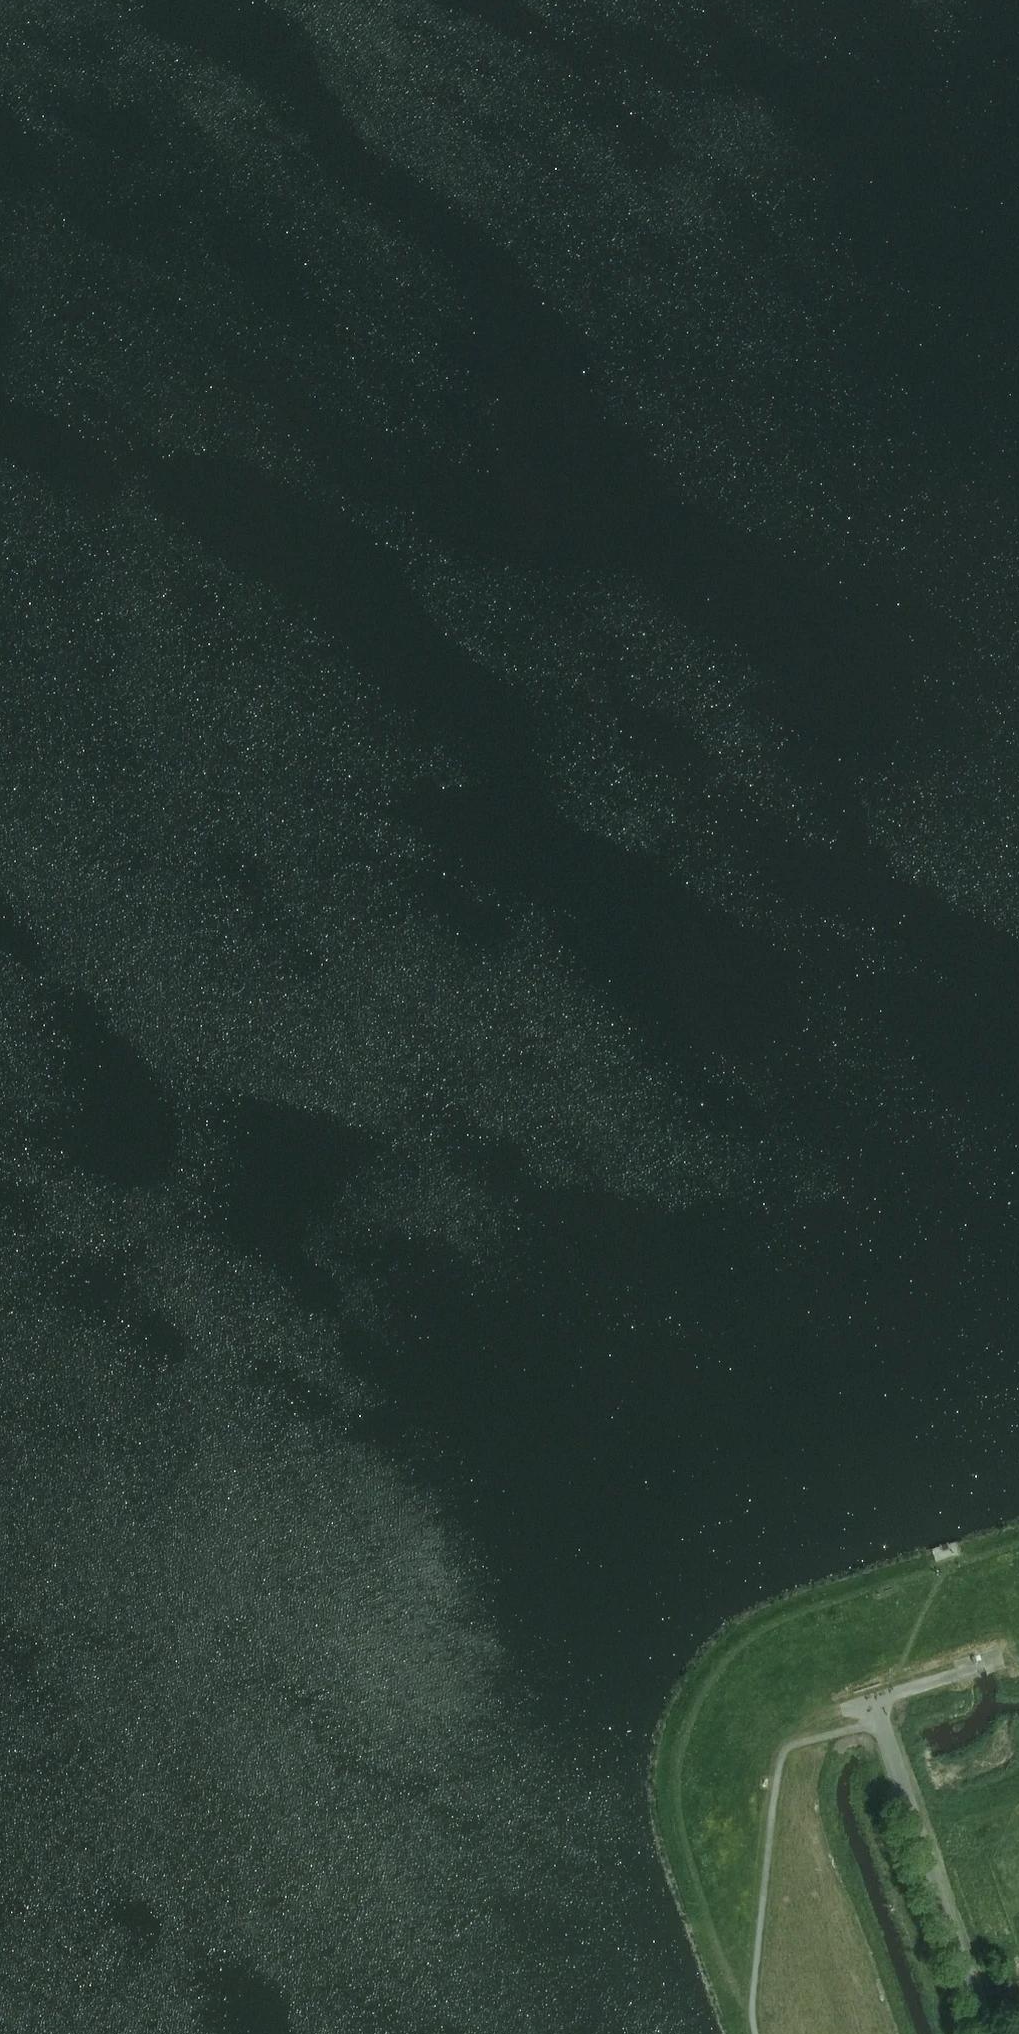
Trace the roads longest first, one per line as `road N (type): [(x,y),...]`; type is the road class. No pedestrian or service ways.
road 1 (residential): [(987,2033),(879,1724)]

